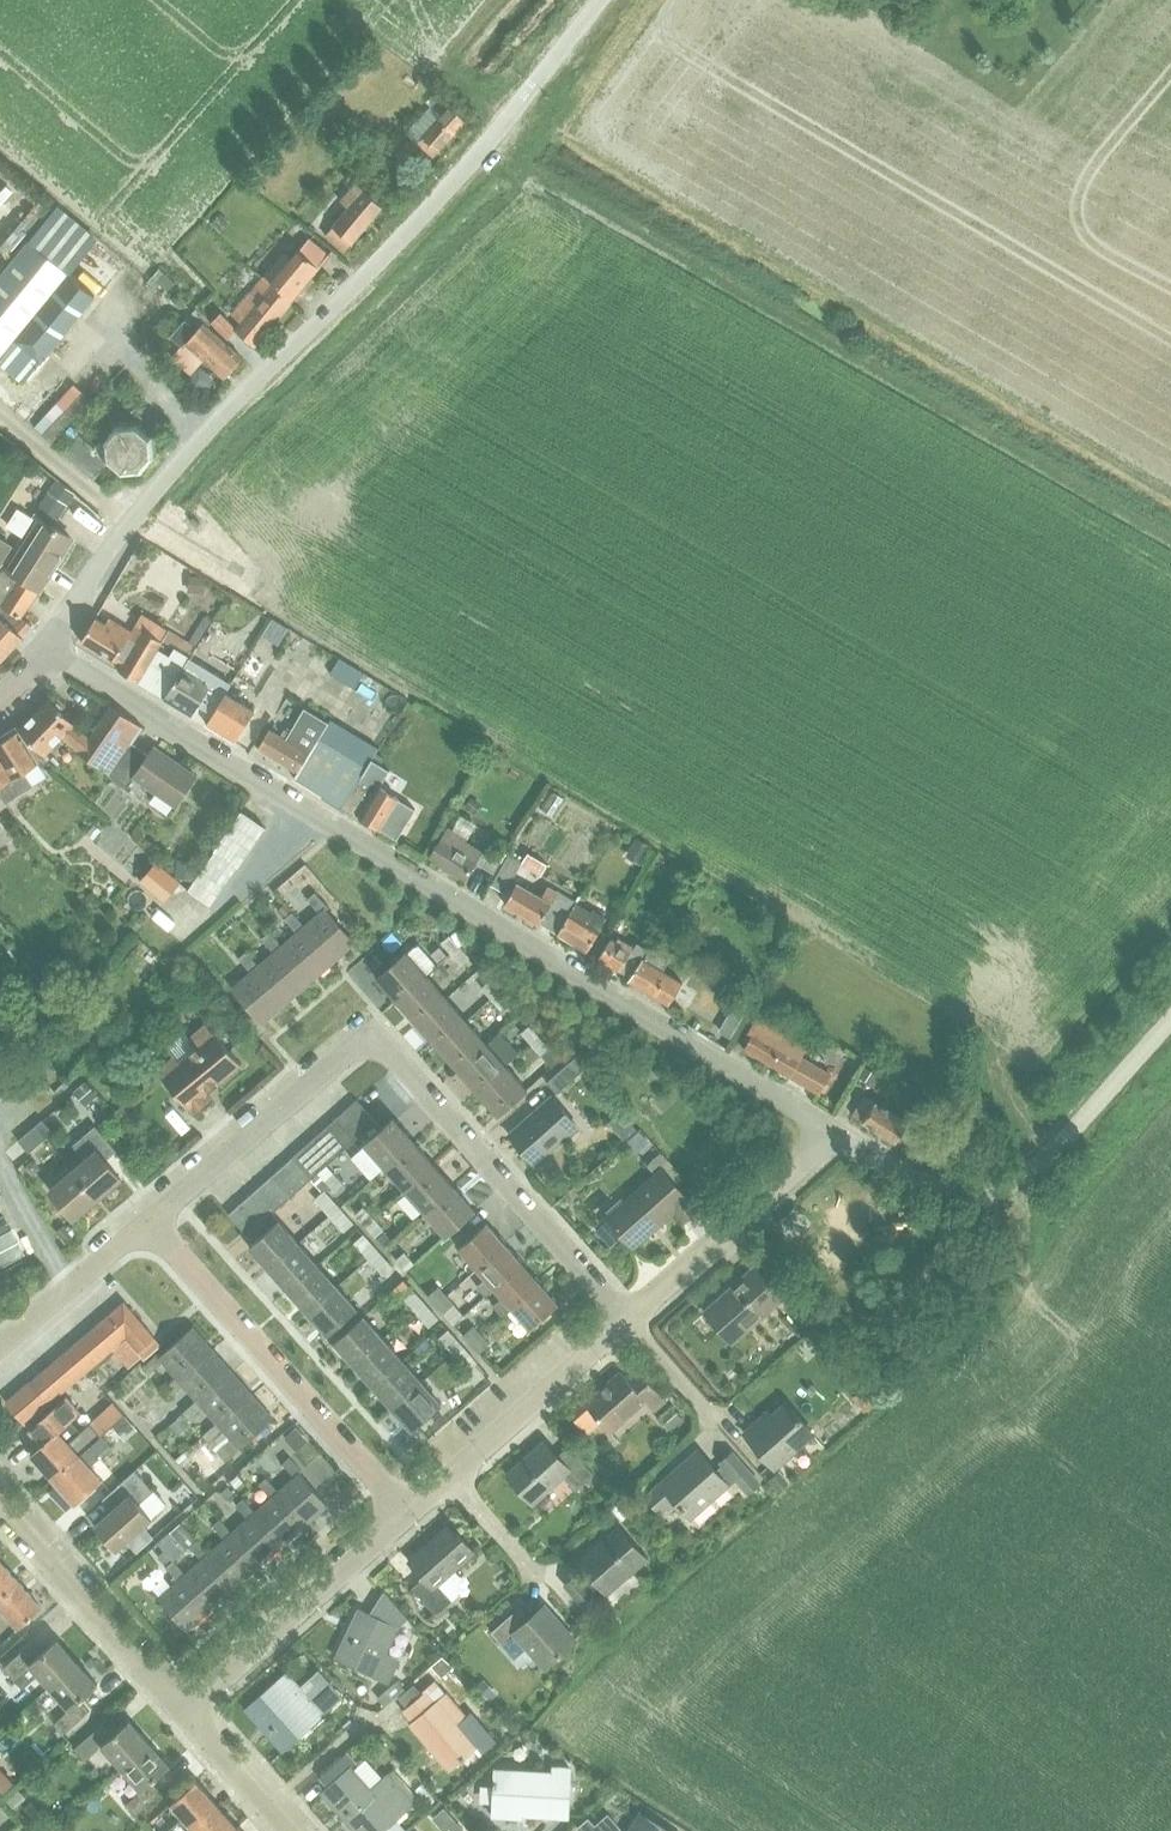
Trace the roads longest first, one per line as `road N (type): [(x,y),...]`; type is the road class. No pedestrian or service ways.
road 1 (residential): [(836,1135),(47,651)]
road 2 (residential): [(47,651),(120,532),(172,468),(439,196),(534,85)]
road 3 (residential): [(405,1514),(146,1223)]
road 4 (residential): [(629,1320),(397,1060),(362,1046)]
road 5 (residential): [(181,1710),(405,1514)]
road 6 (residential): [(146,1223),(362,1046)]
road 7 (residential): [(629,1320),(836,1135)]
road 8 (residential): [(181,1710),(0,1506)]
road 9 (residential): [(1067,1136),(1007,1180),(959,1191),(927,1185),(836,1135)]
road 10 (residential): [(452,1476),(629,1320)]
road 11 (residential): [(0,1350),(146,1223)]
road 12 (residential): [(291,1830),(181,1710)]
road 13 (unclassified): [(1067,1136),(1170,1019)]
road 14 (residential): [(533,1571),(452,1476)]
road 15 (residential): [(709,1415),(629,1320)]

